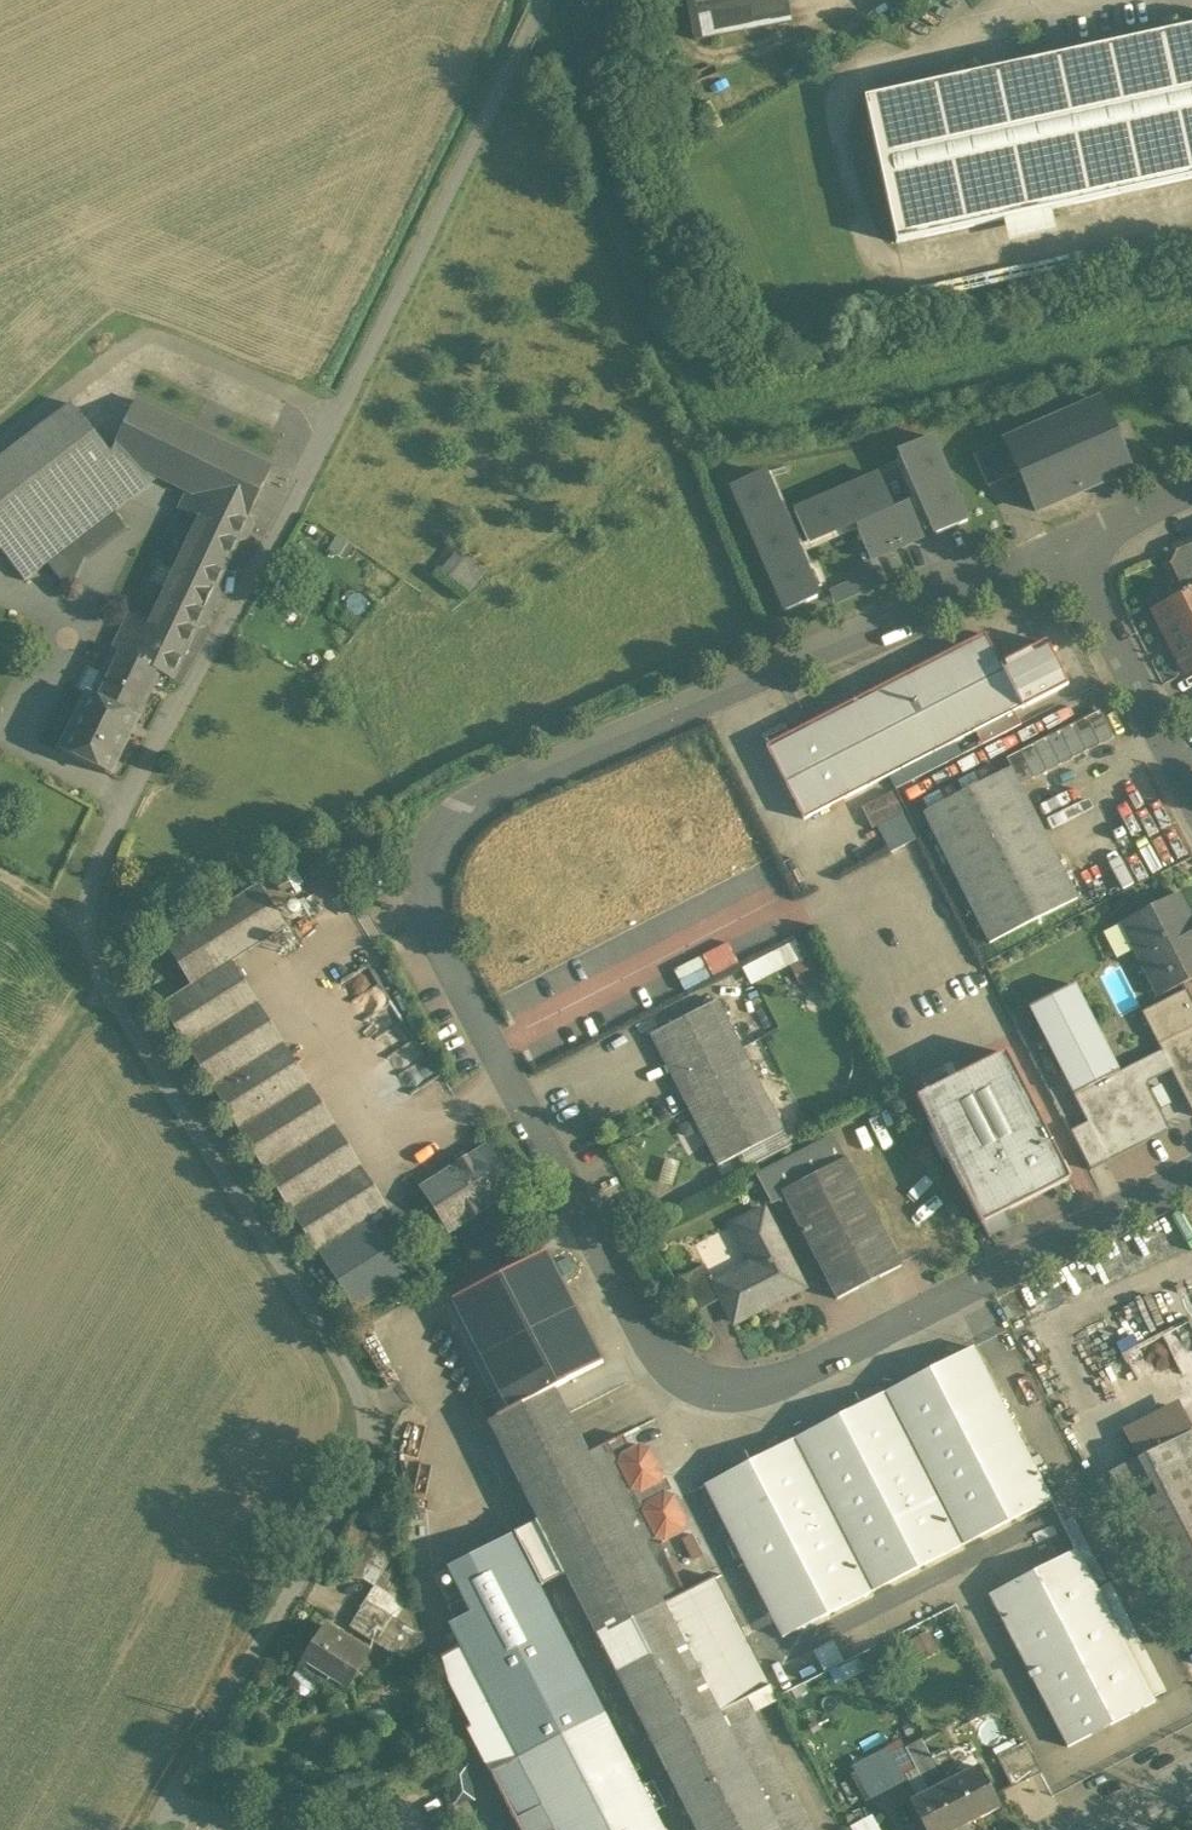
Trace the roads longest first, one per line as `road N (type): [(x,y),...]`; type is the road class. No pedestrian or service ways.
road 1 (residential): [(538,0),(96,869),(90,939),(114,1001),(346,1368),(366,1438),(357,1476),(150,1829)]
road 2 (unclassified): [(1067,542),(473,804),(431,851),(430,912),(453,971),(633,1313),(667,1359),(702,1381),(743,1388),(789,1376),(1191,1172)]
road 3 (track): [(0,449),(130,348),(147,344),(329,411)]
road 4 (unclassified): [(1067,542),(1191,789)]
road 5 (unclassified): [(1067,542),(1191,488)]

